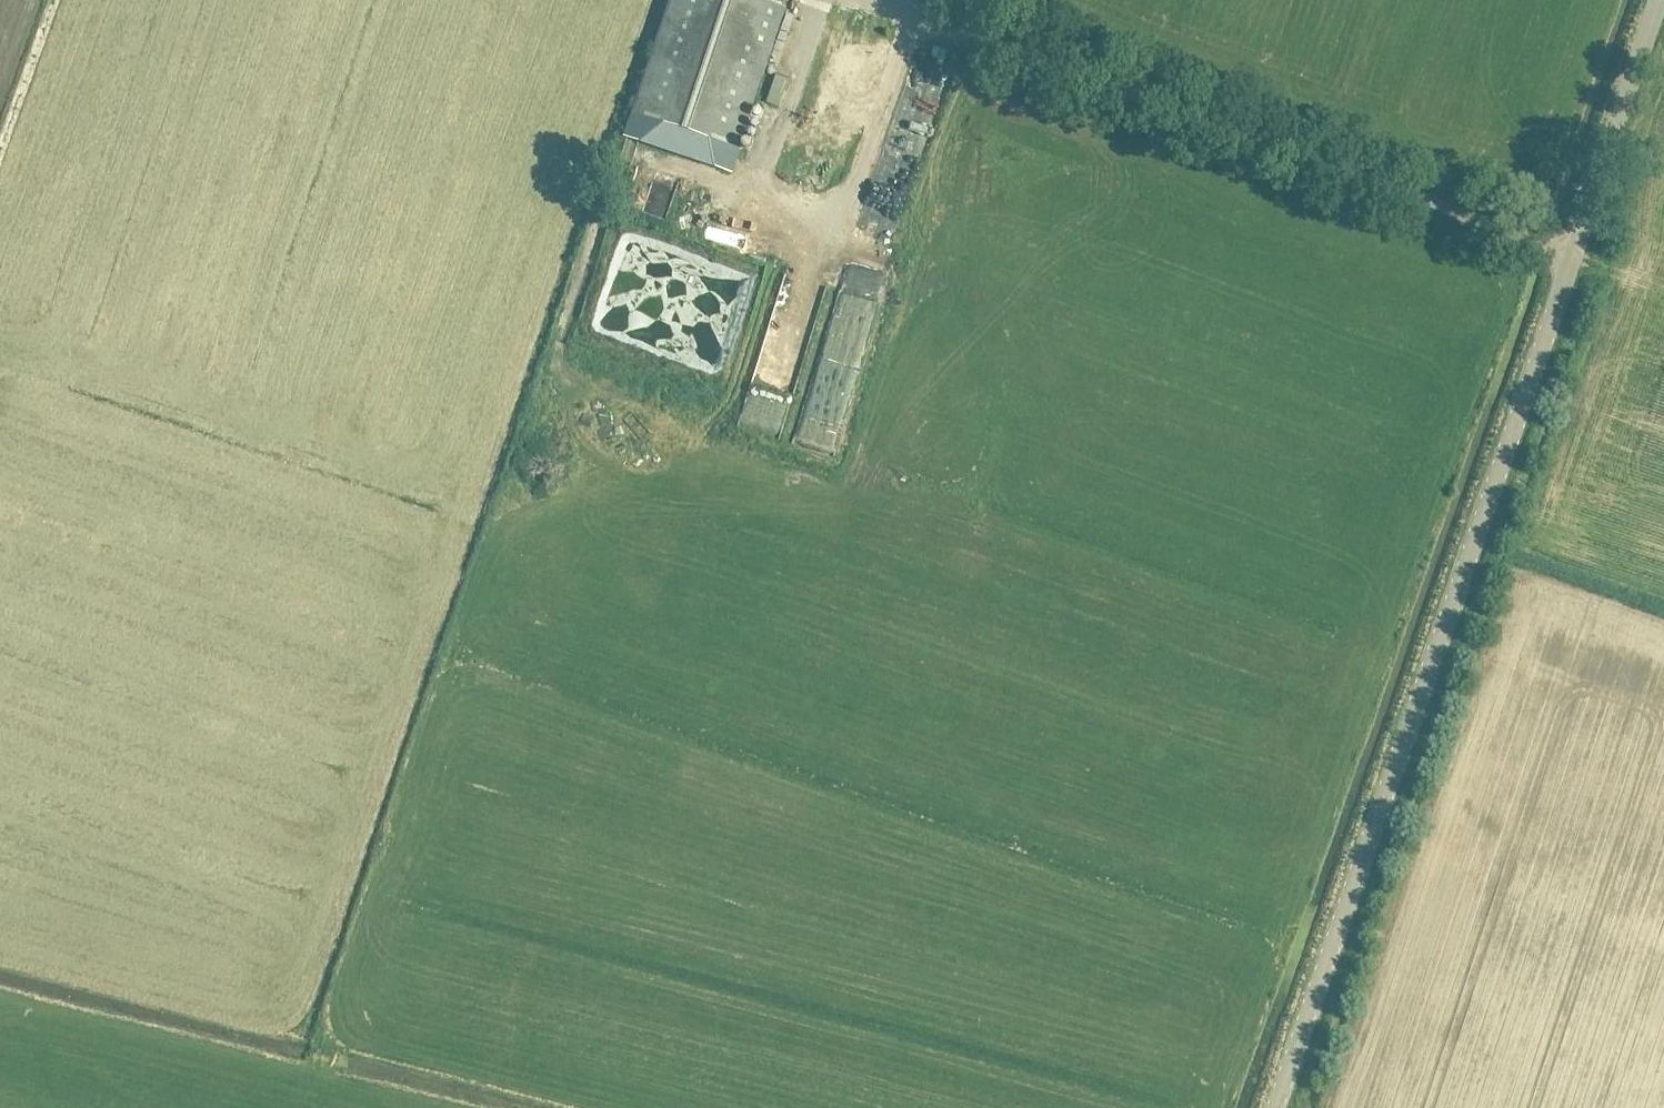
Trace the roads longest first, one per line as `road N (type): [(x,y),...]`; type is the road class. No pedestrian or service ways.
road 1 (tertiary): [(1275,1107),(1659,0)]

